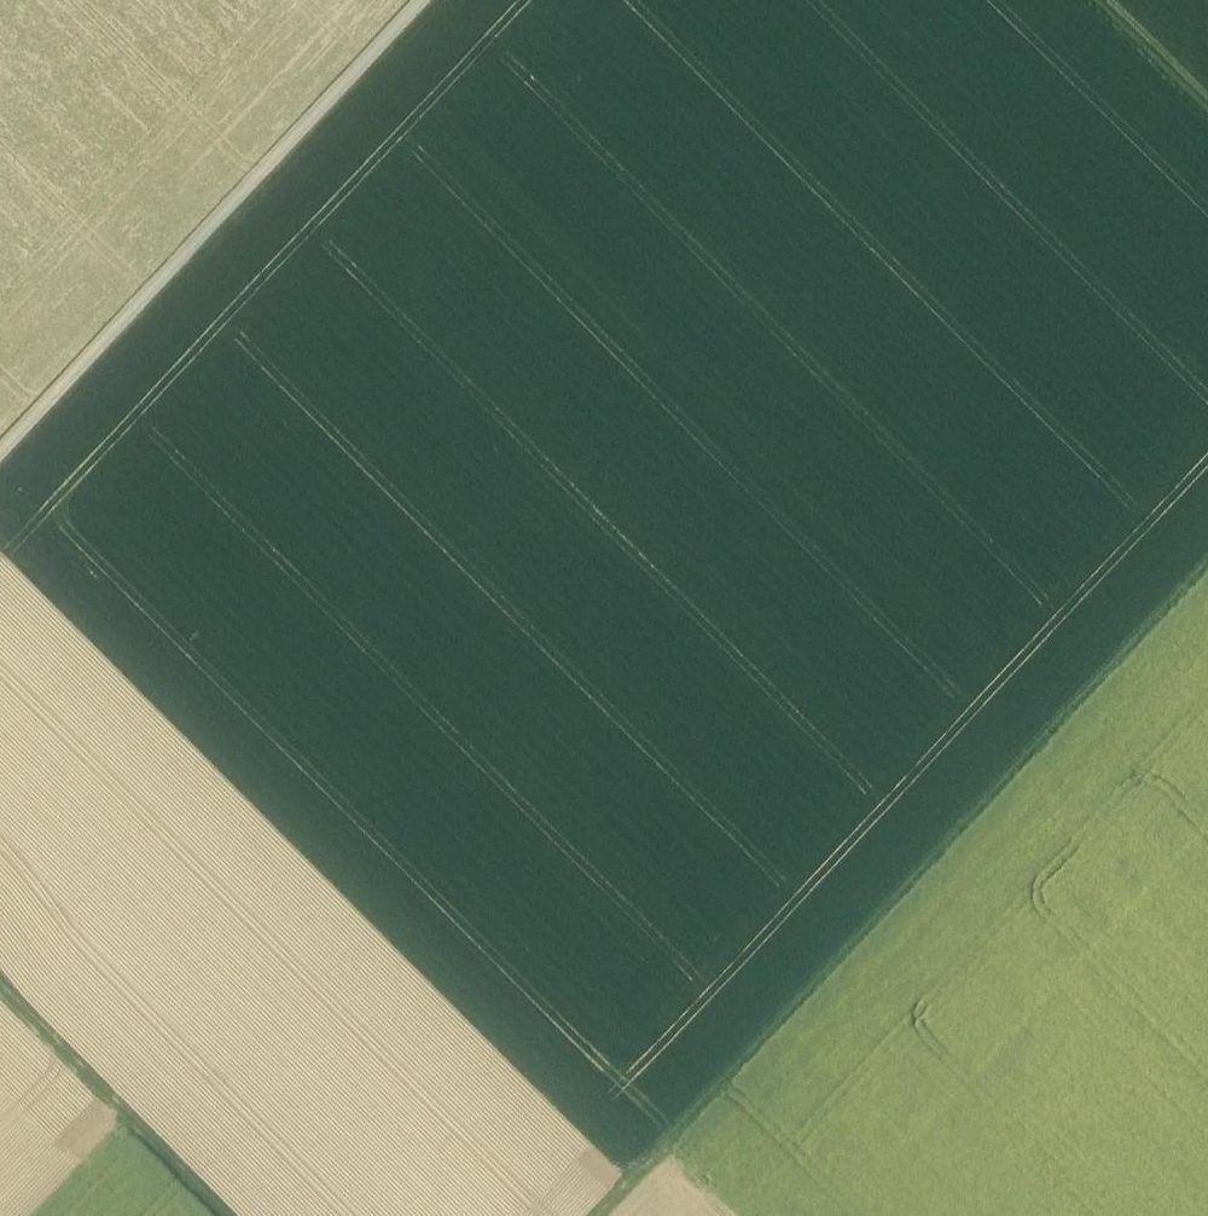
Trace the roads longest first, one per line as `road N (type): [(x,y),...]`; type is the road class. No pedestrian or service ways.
road 1 (track): [(1207,591),(629,1215)]
road 2 (track): [(423,0),(0,453)]
road 3 (track): [(236,1215),(0,982)]
road 4 (track): [(1207,102),(1104,0)]

